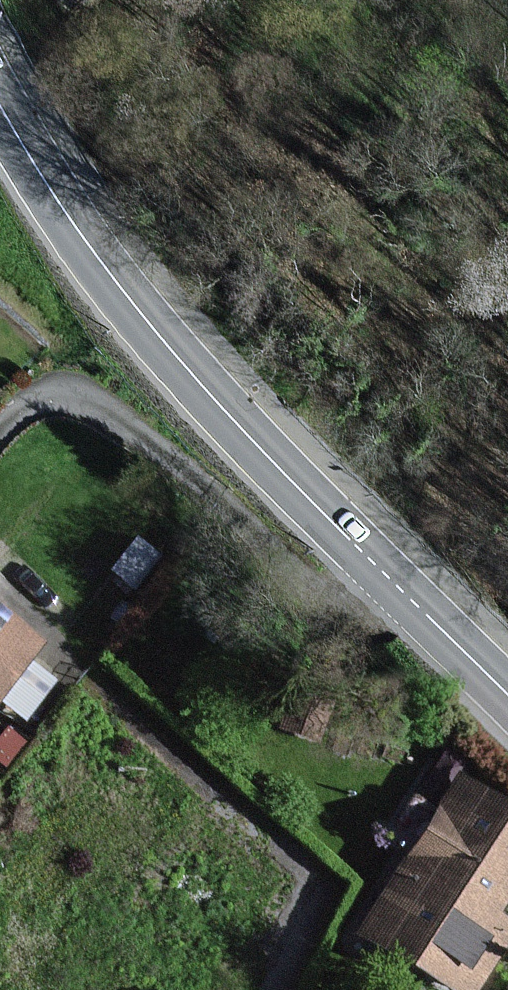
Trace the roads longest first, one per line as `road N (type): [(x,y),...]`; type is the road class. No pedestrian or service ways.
road 1 (tertiary): [(0,109),(42,186),(149,328),(395,584)]
road 2 (residential): [(395,584),(352,602),(313,596),(217,498),(92,404),(59,393),(0,434)]
road 3 (tertiary): [(395,584),(507,693)]

